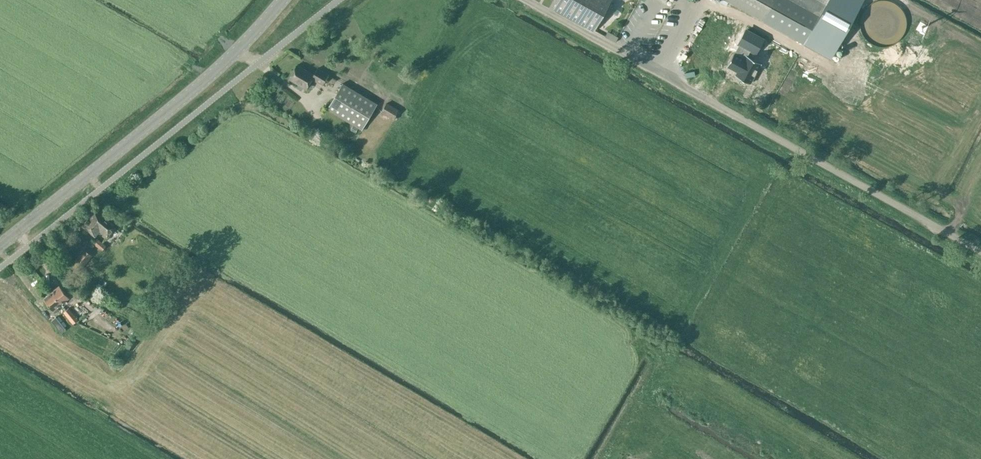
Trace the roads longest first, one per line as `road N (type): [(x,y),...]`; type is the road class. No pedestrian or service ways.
road 1 (unclassified): [(980,255),(521,0)]
road 2 (secondary): [(0,245),(208,80),(283,0)]

